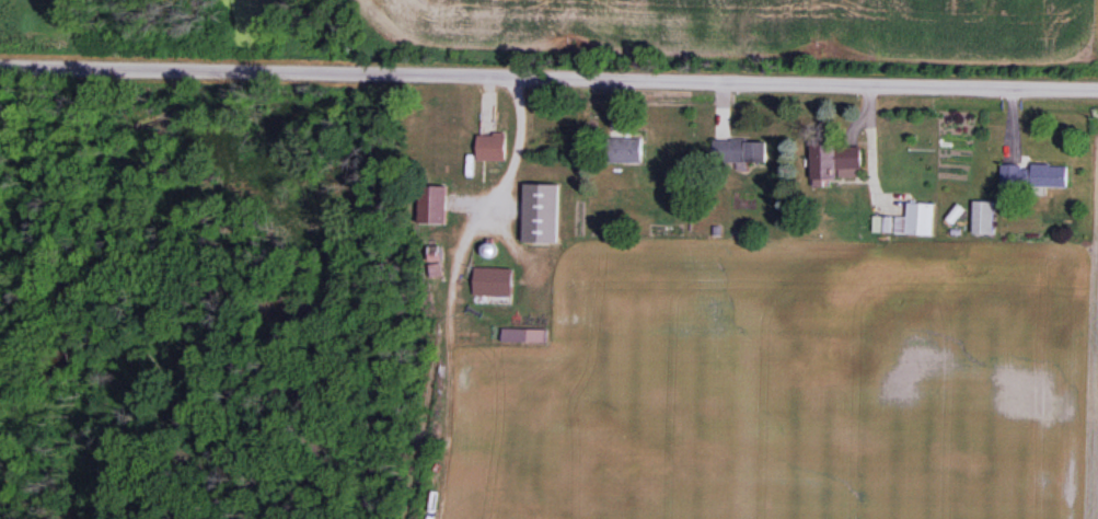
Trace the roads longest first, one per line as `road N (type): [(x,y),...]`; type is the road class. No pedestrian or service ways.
road 1 (residential): [(1097,83),(0,64)]

